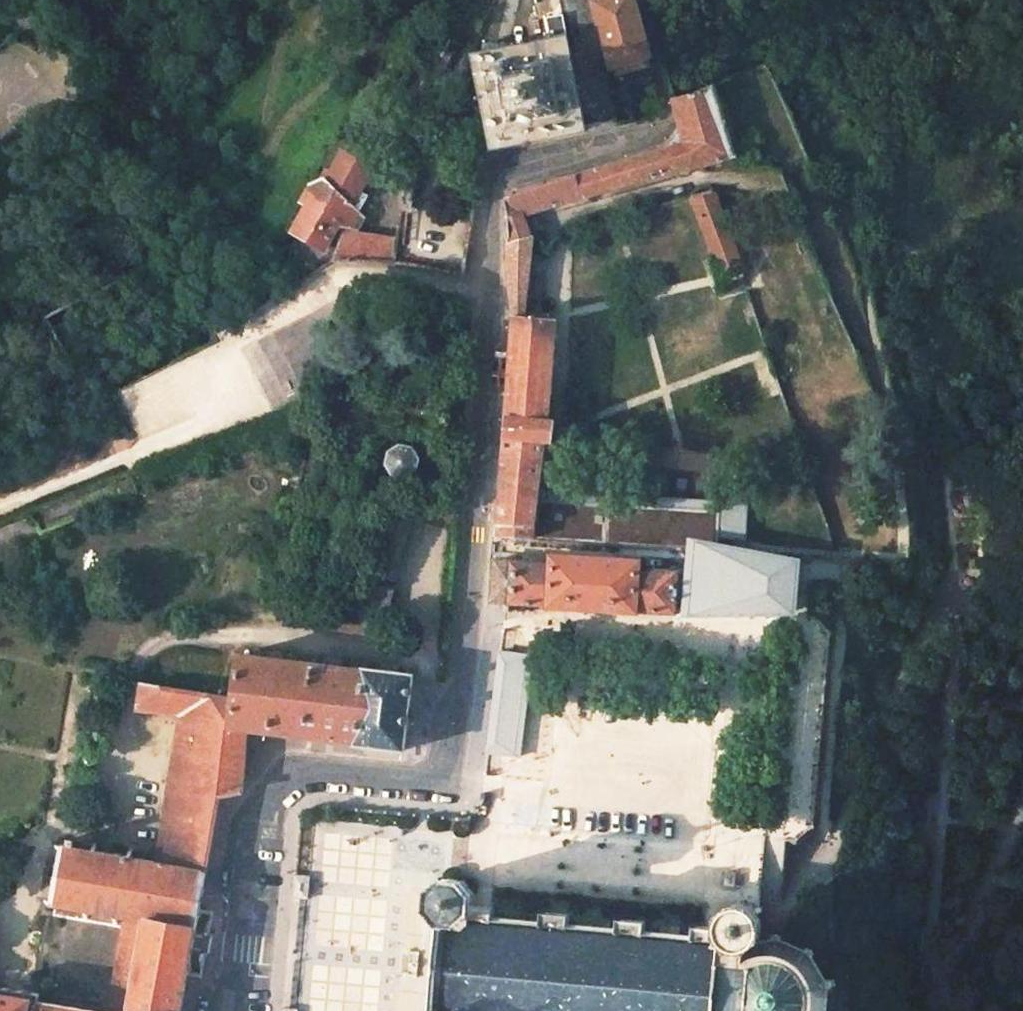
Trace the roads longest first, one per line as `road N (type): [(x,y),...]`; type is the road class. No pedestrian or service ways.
road 1 (residential): [(231,1010),(259,811),(274,787),(307,772),(426,784),(446,774),(465,685),(479,491)]
road 2 (residential): [(479,491),(493,193),(503,175),(667,126)]

